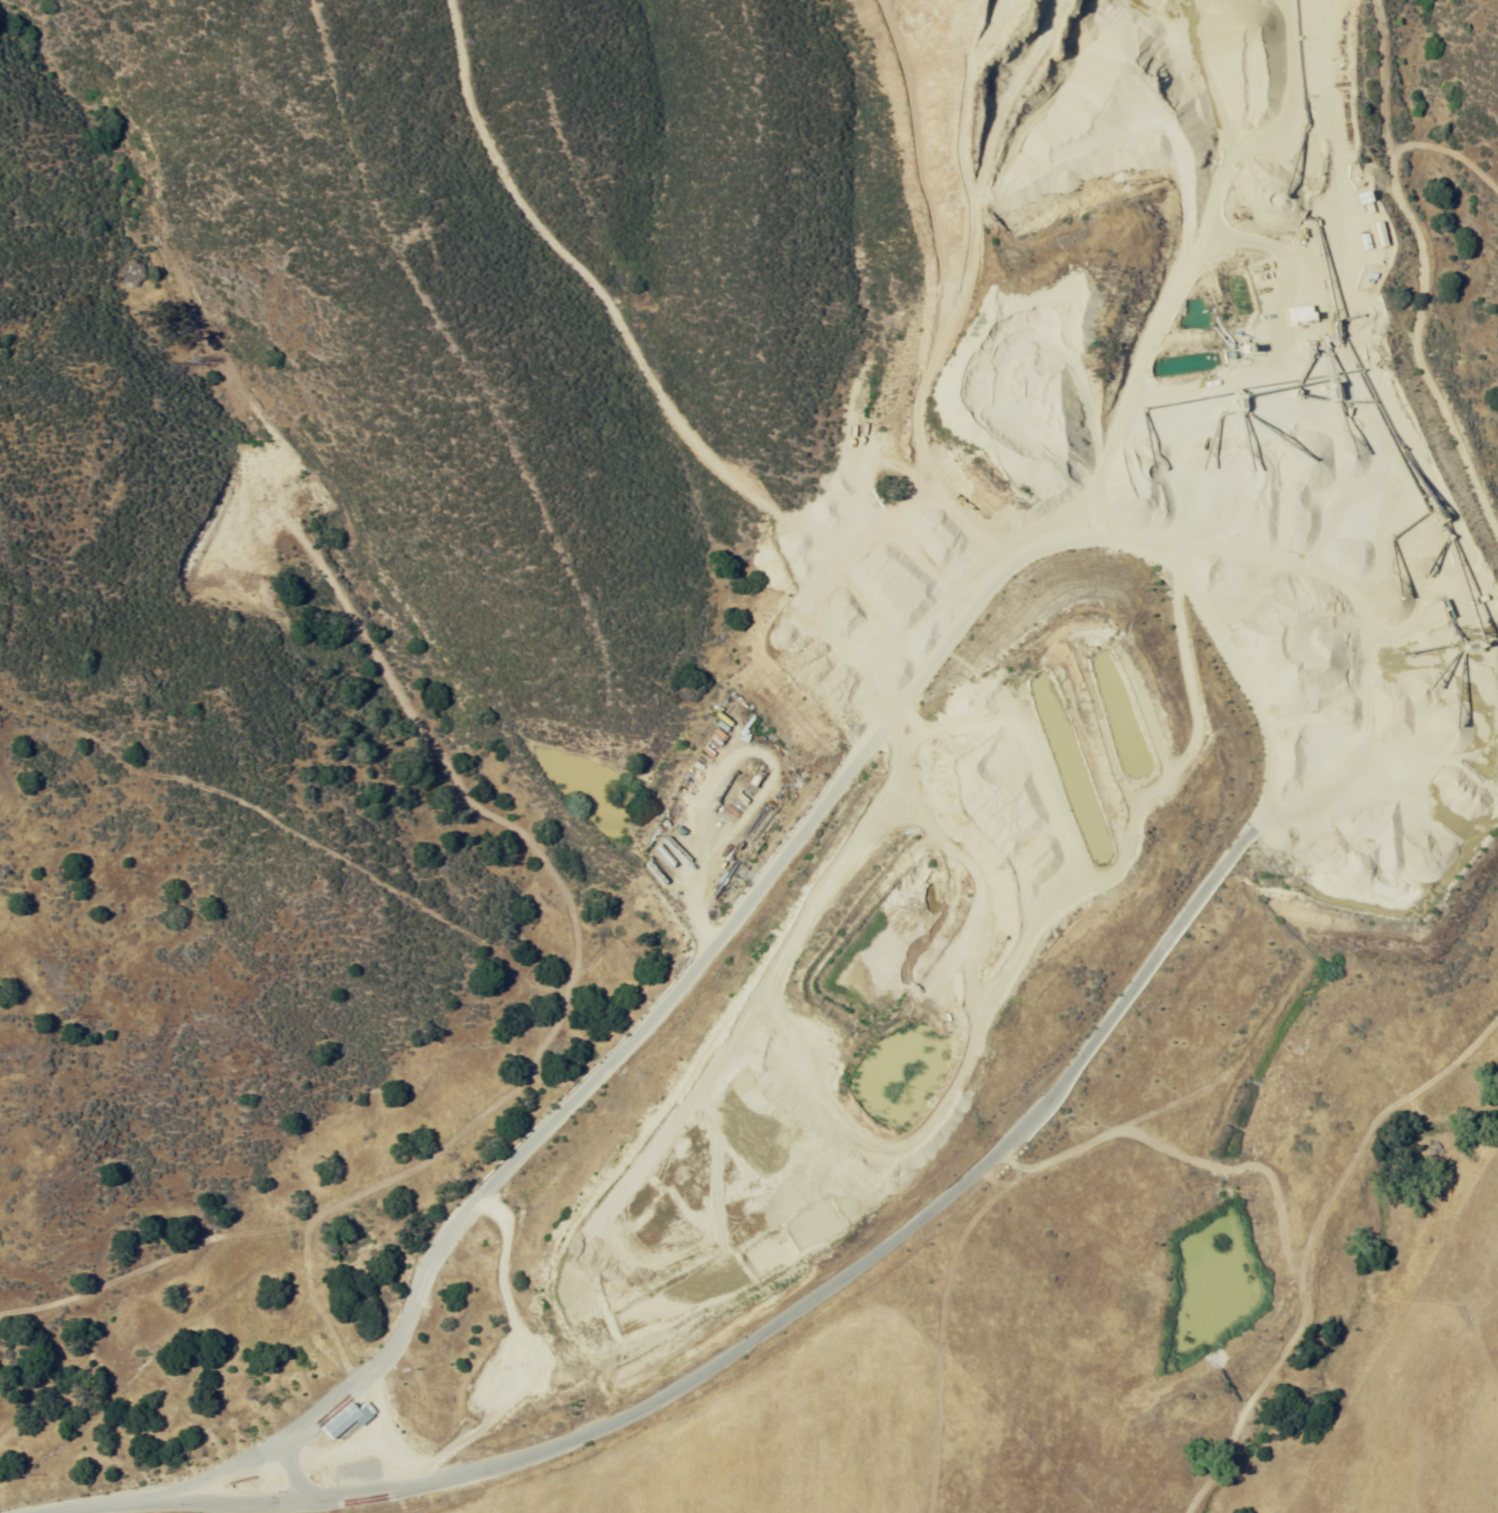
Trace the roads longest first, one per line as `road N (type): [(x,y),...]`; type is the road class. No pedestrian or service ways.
road 1 (residential): [(125,1512),(291,1501),(280,1444),(390,1358),(438,1239),(687,984),(1022,559),(1102,544),(1092,495),(1137,403),(1148,351),(1211,230),(1254,226),(1295,290),(1344,298),(1348,203),(1316,139),(1340,131),(1394,192),(1389,150)]
road 2 (track): [(1022,559),(1009,543),(916,549),(910,510),(923,460),(914,405),(974,276),(958,128),(977,0)]
road 3 (track): [(1376,0),(1389,150),(1417,144),(1457,157),(1497,202)]

